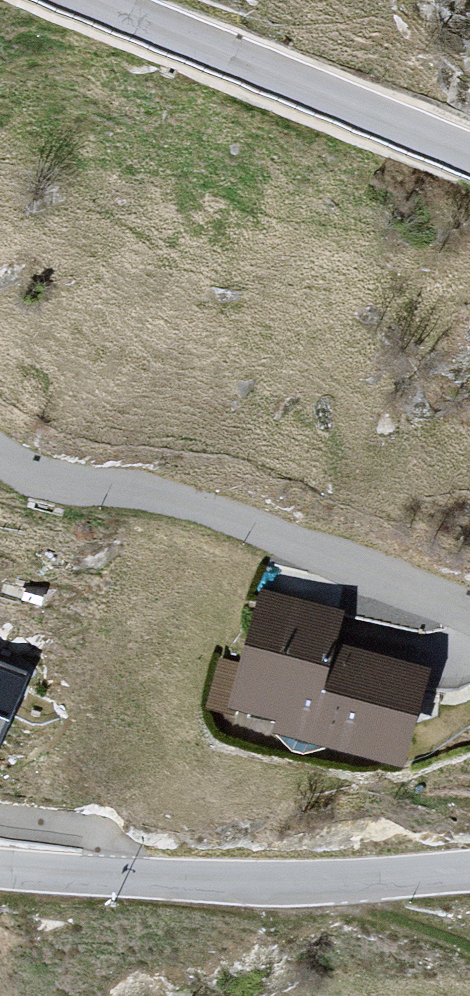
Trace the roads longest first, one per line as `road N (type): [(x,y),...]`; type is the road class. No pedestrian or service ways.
road 1 (residential): [(469,612),(181,500),(39,477),(0,453)]
road 2 (tertiary): [(0,868),(203,886),(469,871)]
road 3 (tertiary): [(469,157),(88,0)]

